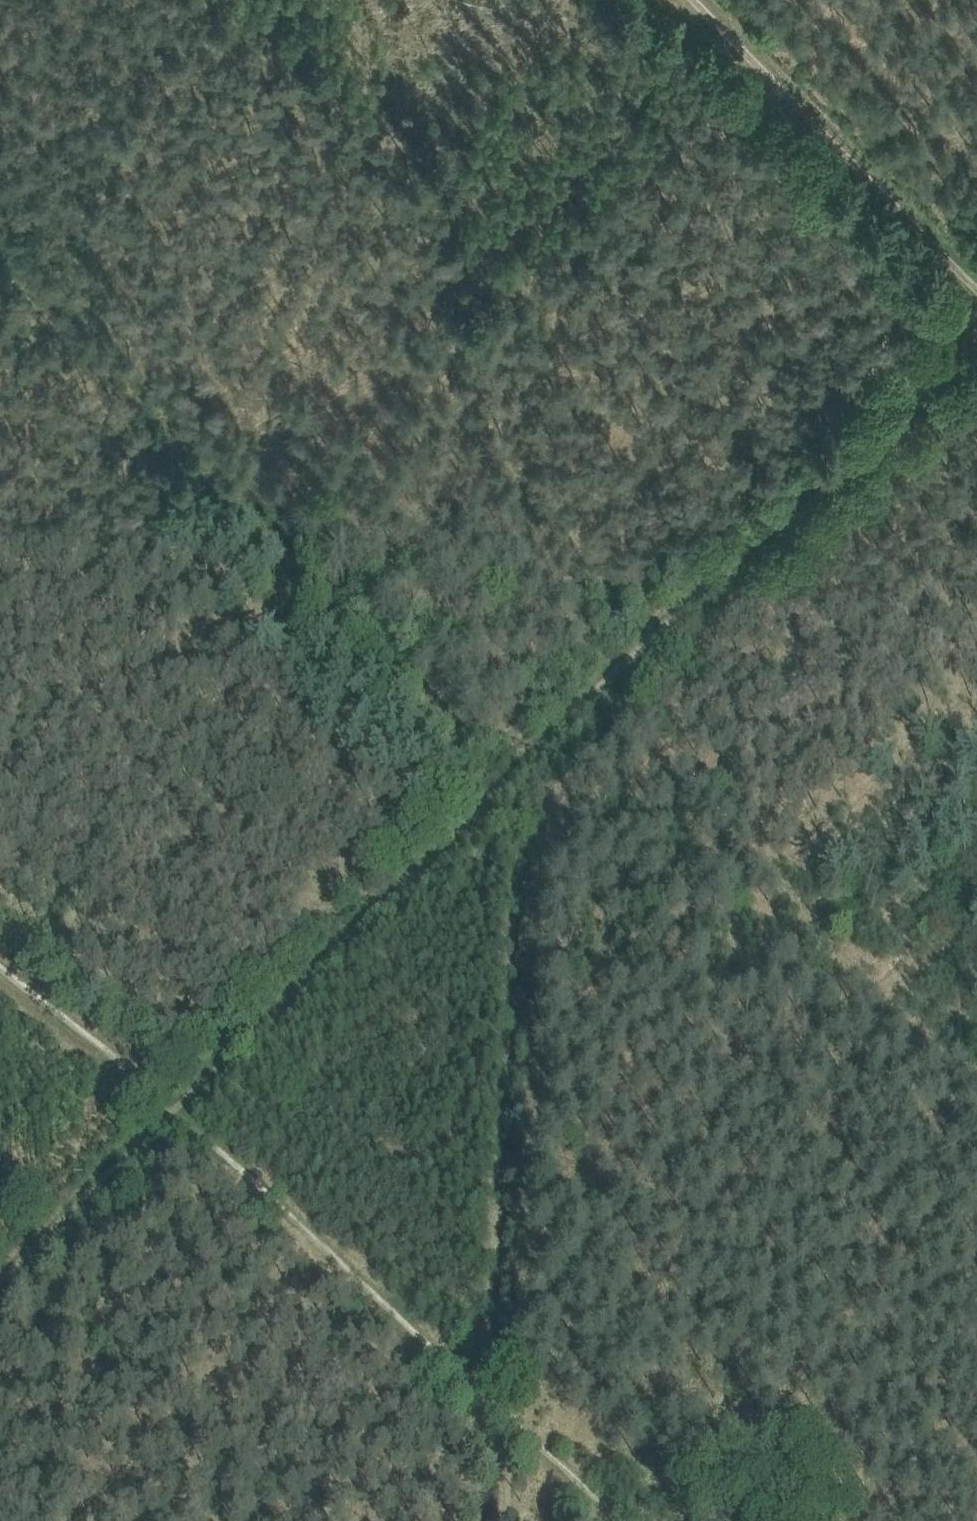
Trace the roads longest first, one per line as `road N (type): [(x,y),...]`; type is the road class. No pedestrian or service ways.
road 1 (track): [(0,988),(586,1520)]
road 2 (track): [(694,0),(976,288)]

